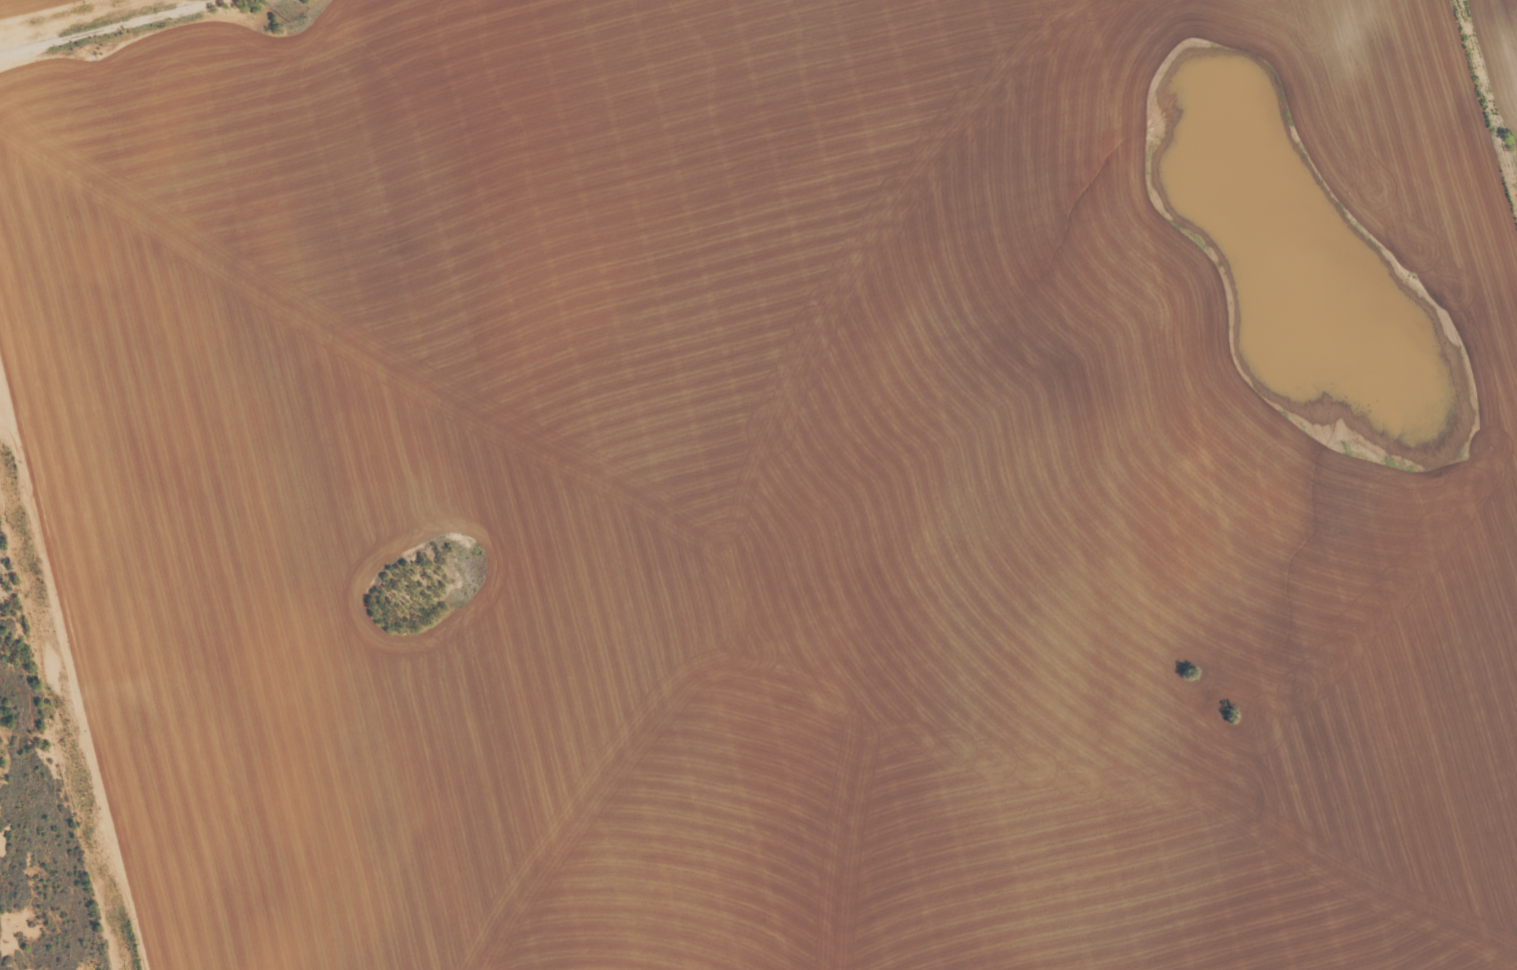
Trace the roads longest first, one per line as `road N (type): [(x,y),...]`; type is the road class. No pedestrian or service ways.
road 1 (residential): [(559,969),(316,0)]
road 2 (residential): [(0,58),(196,0)]

